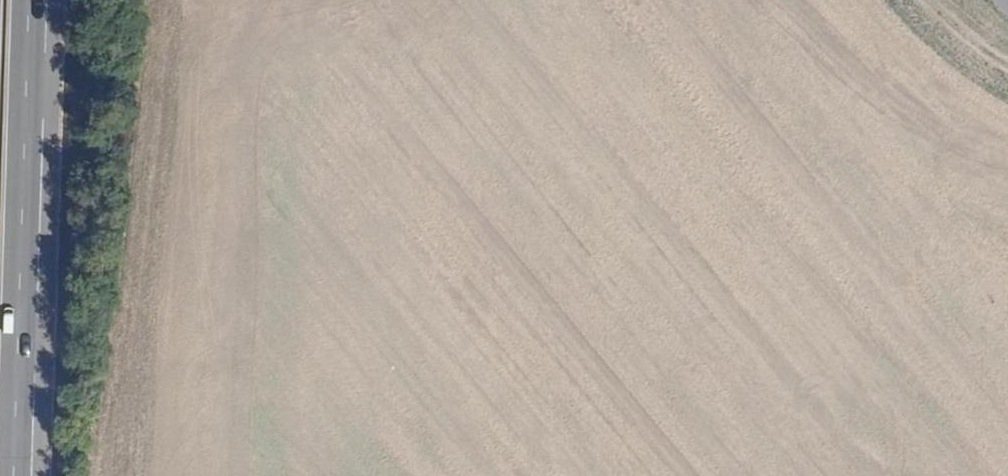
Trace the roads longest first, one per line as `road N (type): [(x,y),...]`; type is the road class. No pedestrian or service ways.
road 1 (motorway): [(13,475),(29,0)]

